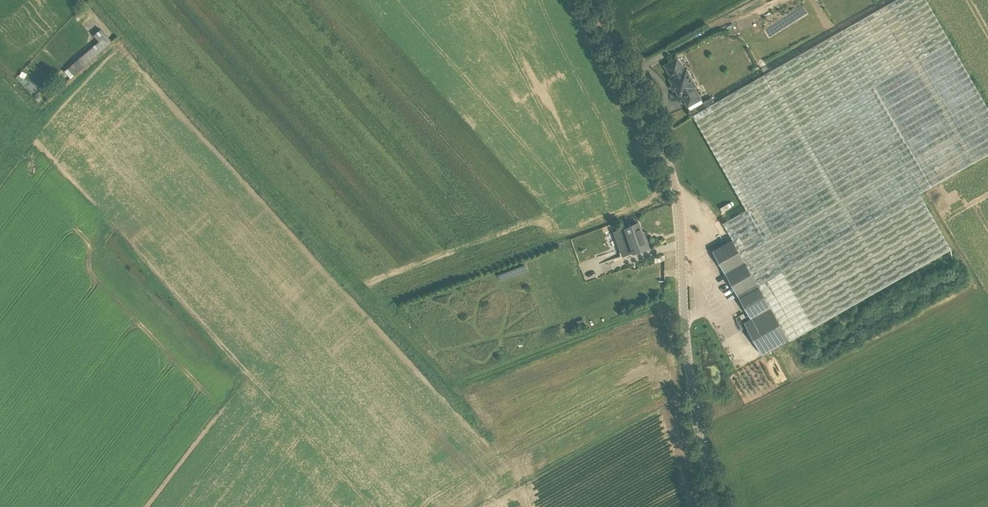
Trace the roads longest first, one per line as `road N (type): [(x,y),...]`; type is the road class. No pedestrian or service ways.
road 1 (unclassified): [(721,506),(695,404),(680,200),(668,155),(587,0)]

